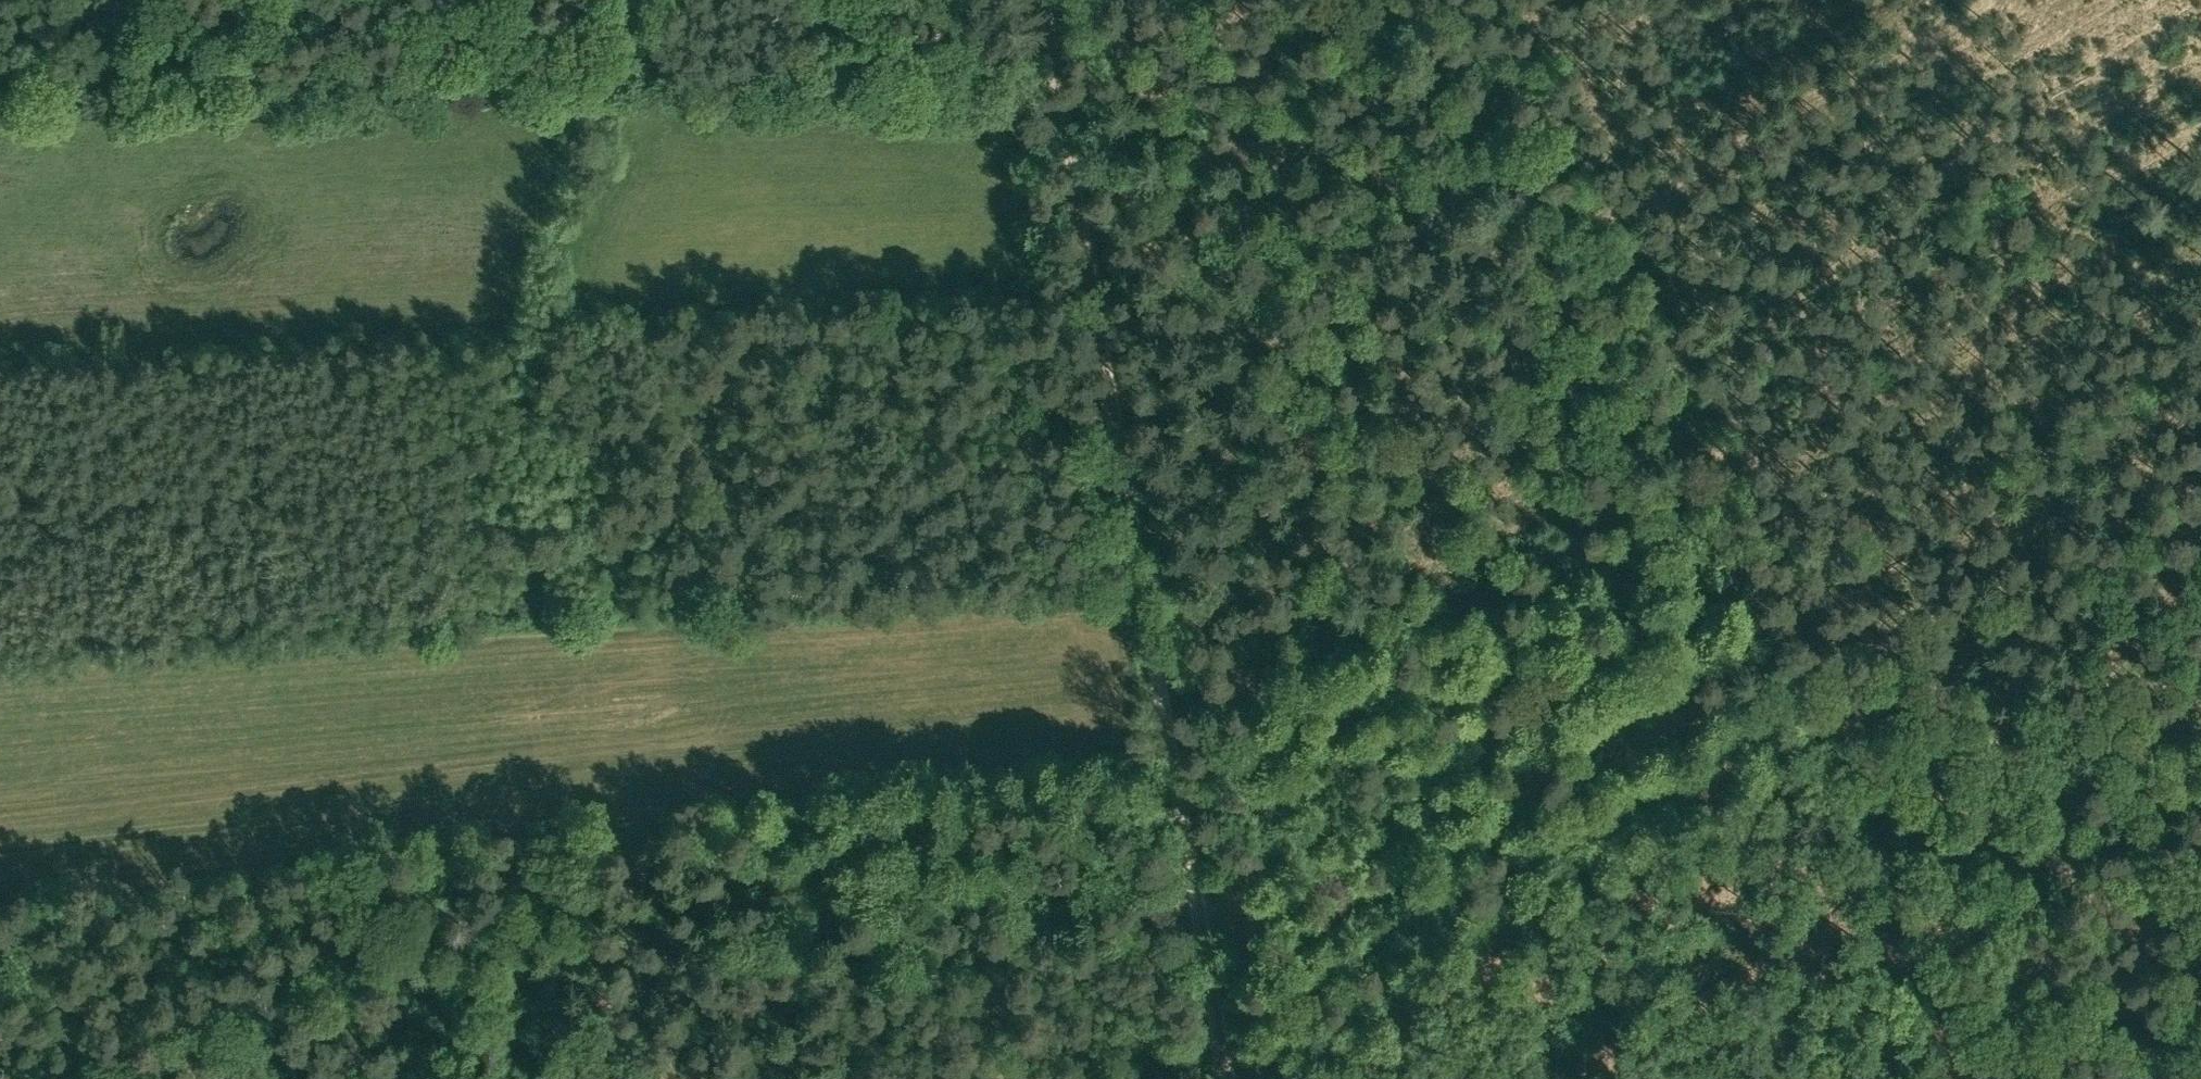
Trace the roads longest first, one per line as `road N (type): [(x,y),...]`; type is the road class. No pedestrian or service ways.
road 1 (track): [(1249,1078),(1057,0)]

